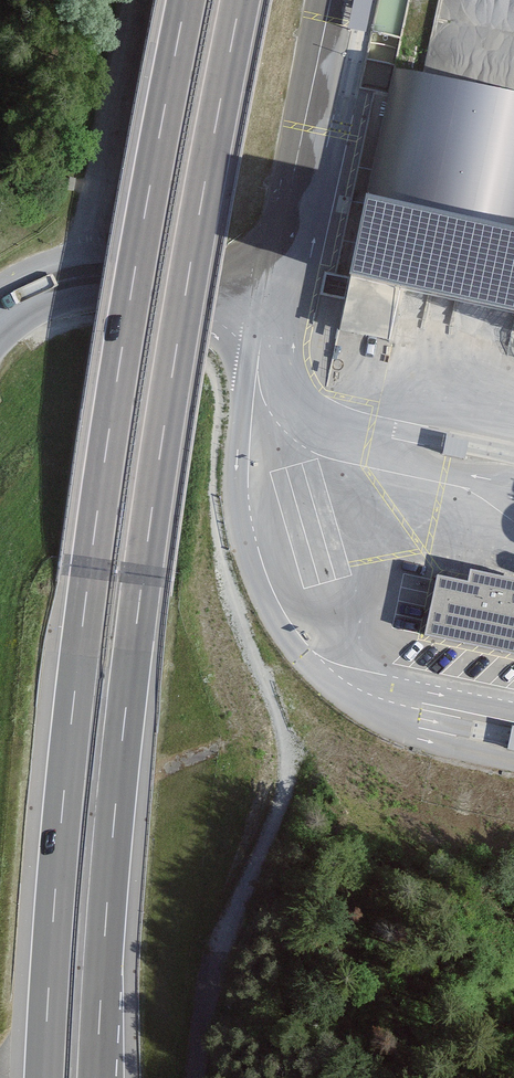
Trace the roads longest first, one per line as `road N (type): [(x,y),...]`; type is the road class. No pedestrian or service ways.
road 1 (motorway): [(97,1077),(142,575),(239,0)]
road 2 (motorway): [(184,0),(109,420),(72,716),(44,1077)]
road 3 (track): [(136,0),(71,287)]
road 4 (unclassified): [(0,323),(53,292),(115,280),(274,306)]

